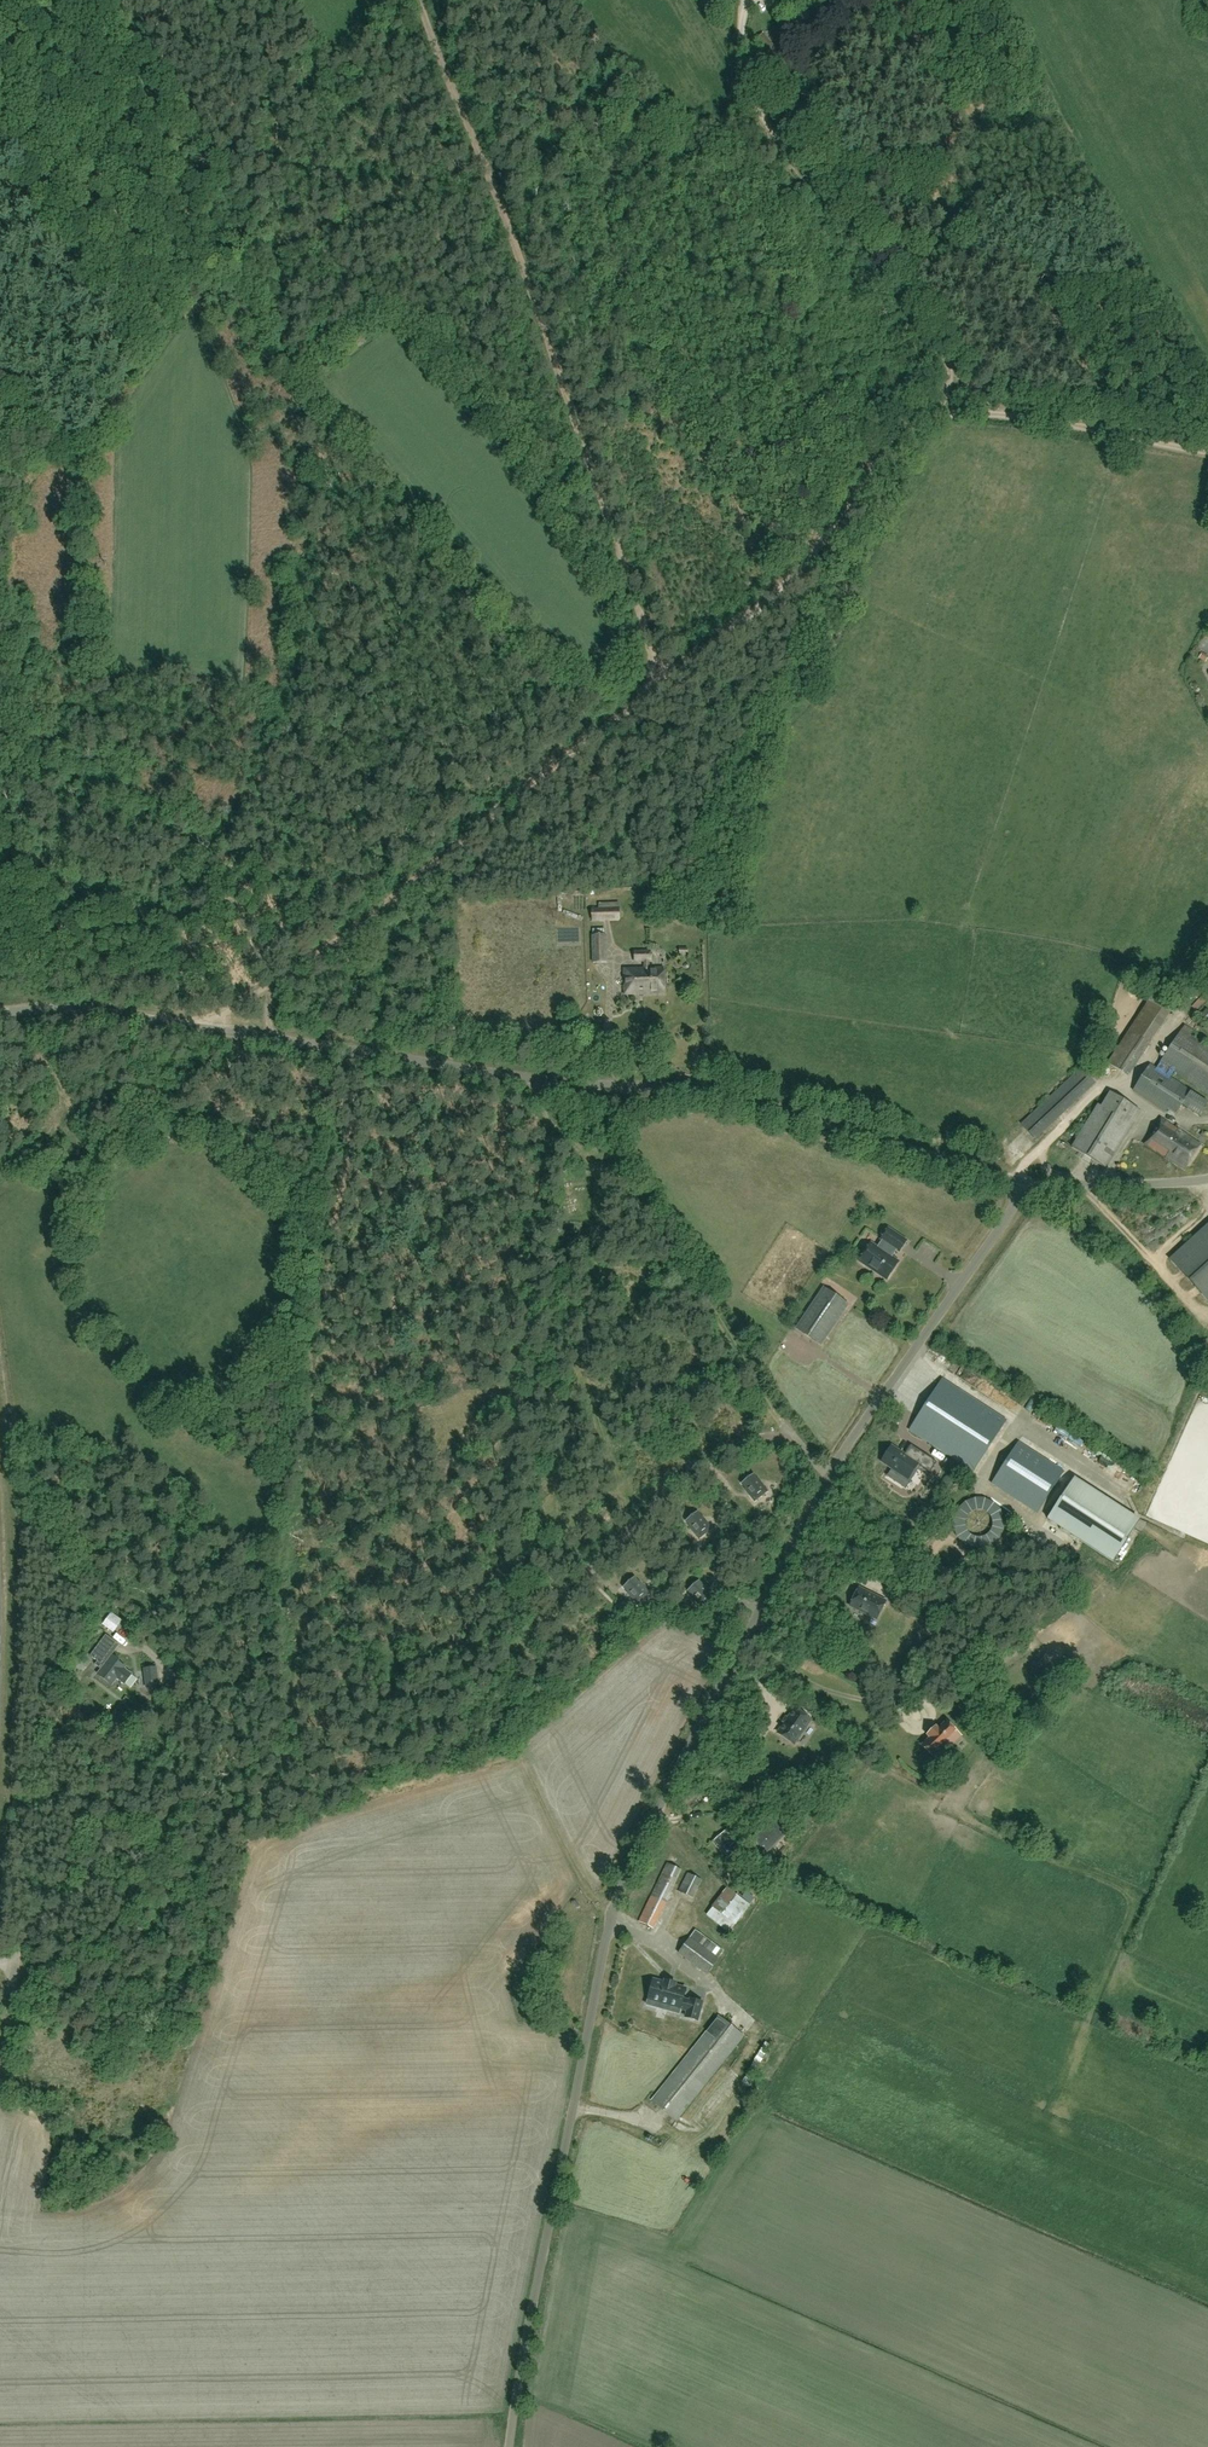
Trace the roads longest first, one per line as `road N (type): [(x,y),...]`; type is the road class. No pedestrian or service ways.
road 1 (unclassified): [(515,2446),(580,2073),(611,1915),(631,1860),(838,1459),(1015,1208),(1026,1181)]
road 2 (unclassified): [(1026,1181),(733,1096),(539,1078),(106,1012),(0,1012)]
road 3 (track): [(373,1054),(361,1137),(315,1305),(311,1370),(322,1431),(310,1474),(290,1717)]
road 4 (track): [(1207,452),(1007,413),(923,418),(876,461),(778,590),(663,682)]
road 5 (track): [(574,2104),(174,2106),(60,2077),(0,2083)]
road 6 (track): [(663,682),(391,896),(227,1008),(210,1028)]
road 7 (track): [(663,682),(484,163)]
road 8 (track): [(108,0),(268,233),(293,238),(484,163)]
road 9 (track): [(539,1078),(546,1114),(589,1161),(599,1210),(555,1549)]
road 10 (track): [(750,86),(952,363),(937,414)]
road 11 (track): [(555,1549),(349,1670),(238,1764)]
road 12 (track): [(591,1570),(647,1520),(669,1473),(726,1447),(788,1436),(828,1477)]
road 13 (track): [(15,1965),(46,1917),(238,1764)]
road 14 (track): [(111,1858),(108,1752),(170,1676),(149,1652)]
road 15 (unclassified): [(1026,1181),(1207,1180)]
road 16 (track): [(484,163),(420,0)]

